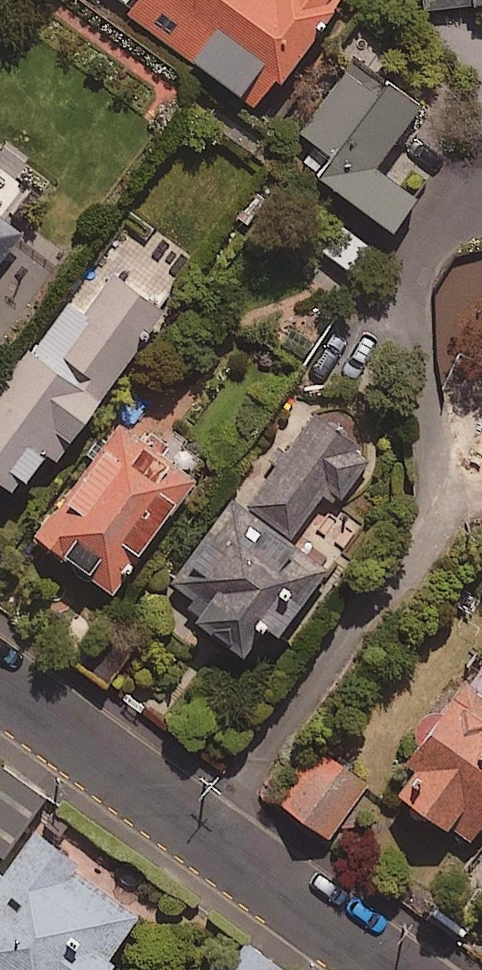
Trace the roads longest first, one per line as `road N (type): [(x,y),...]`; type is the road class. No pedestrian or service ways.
road 1 (residential): [(390,969),(0,684)]

